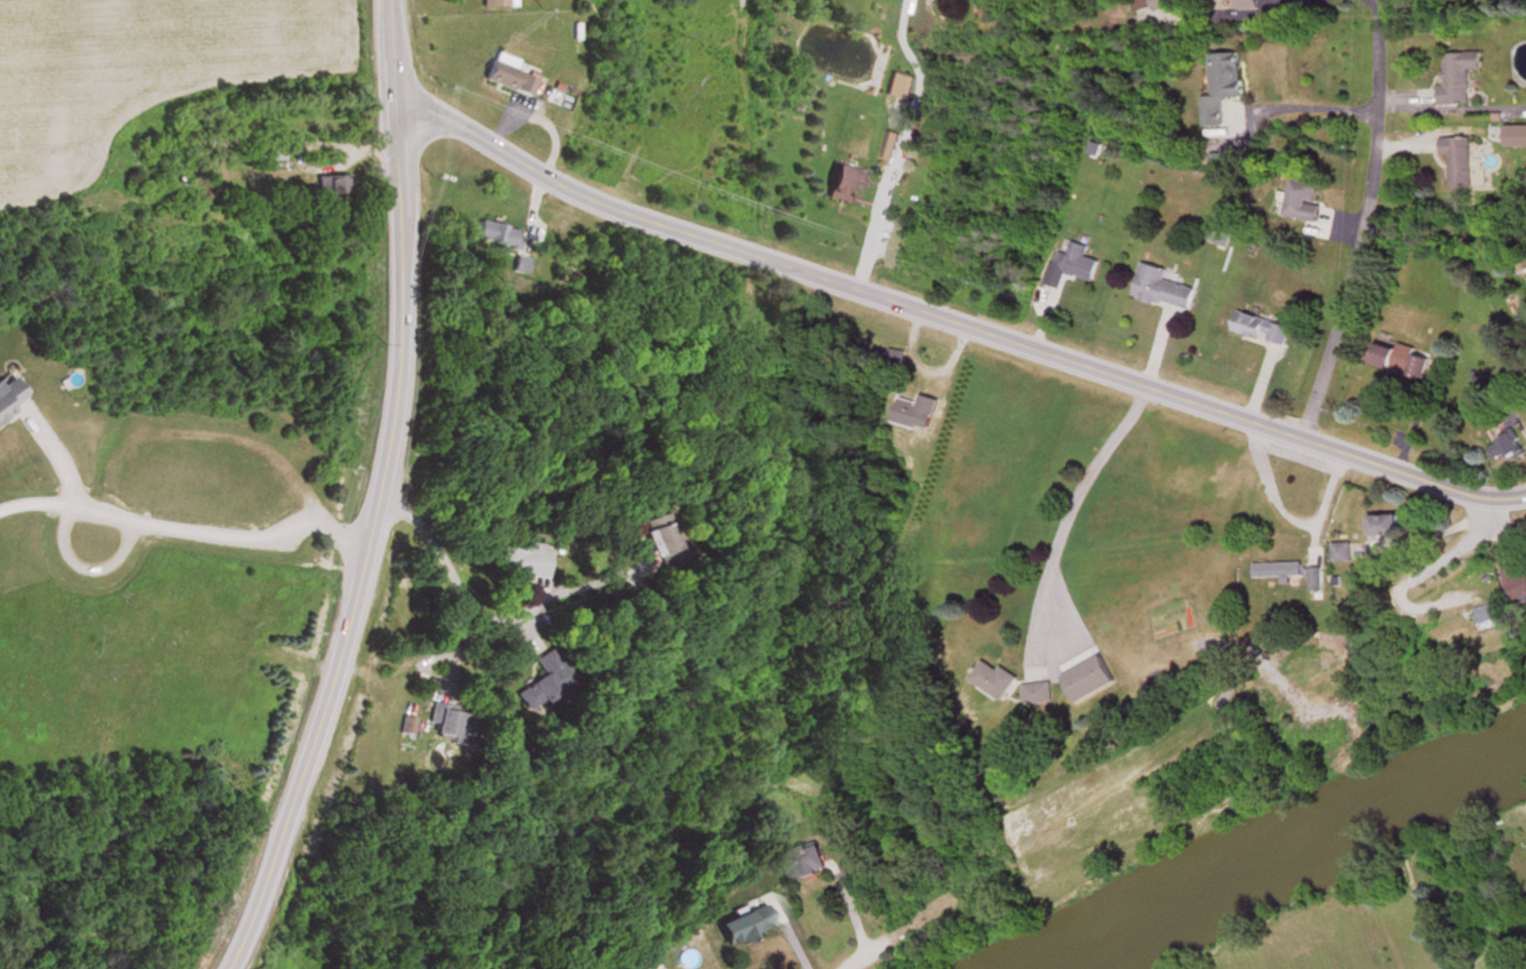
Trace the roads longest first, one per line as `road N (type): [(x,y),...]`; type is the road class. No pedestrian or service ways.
road 1 (tertiary): [(1494,502),(645,221),(552,182),(439,116),(396,112)]
road 2 (residential): [(217,968),(260,885),(308,744),(369,511),(387,361),(396,112),(390,0)]
road 3 (residential): [(1295,440),(1361,227),(1373,0)]
road 4 (residential): [(220,964),(342,905),(441,810)]
road 5 (residential): [(1404,586),(1476,540),(1494,502)]

